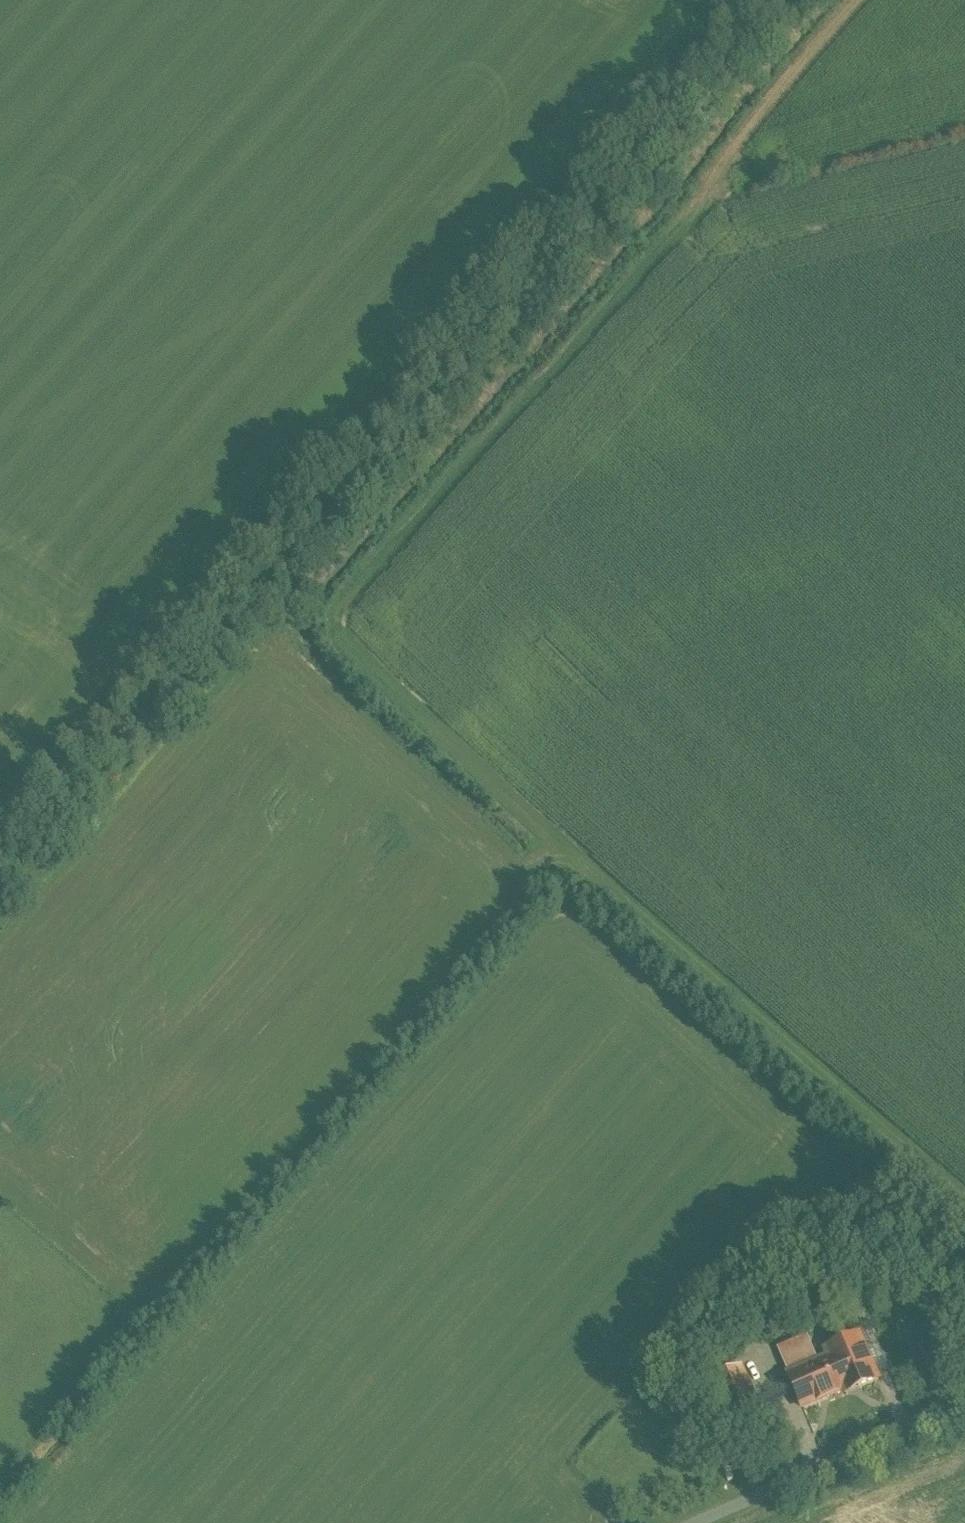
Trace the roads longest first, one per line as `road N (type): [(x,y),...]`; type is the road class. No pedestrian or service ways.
road 1 (unclassified): [(964,1404),(704,1522)]

